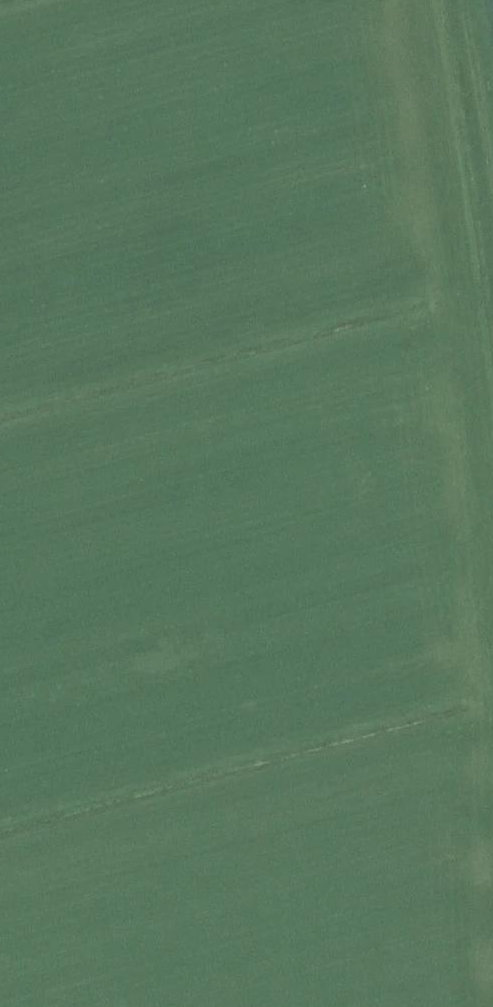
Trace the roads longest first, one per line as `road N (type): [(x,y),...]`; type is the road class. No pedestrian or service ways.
road 1 (track): [(471,0),(492,144)]

